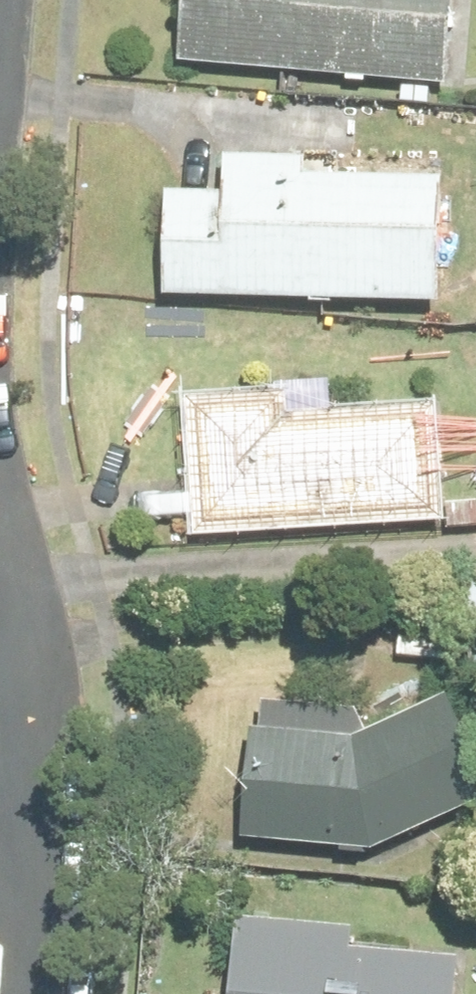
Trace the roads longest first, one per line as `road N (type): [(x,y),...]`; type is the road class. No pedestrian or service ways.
road 1 (residential): [(0,453),(24,630),(27,743)]
road 2 (residential): [(19,993),(27,743)]

